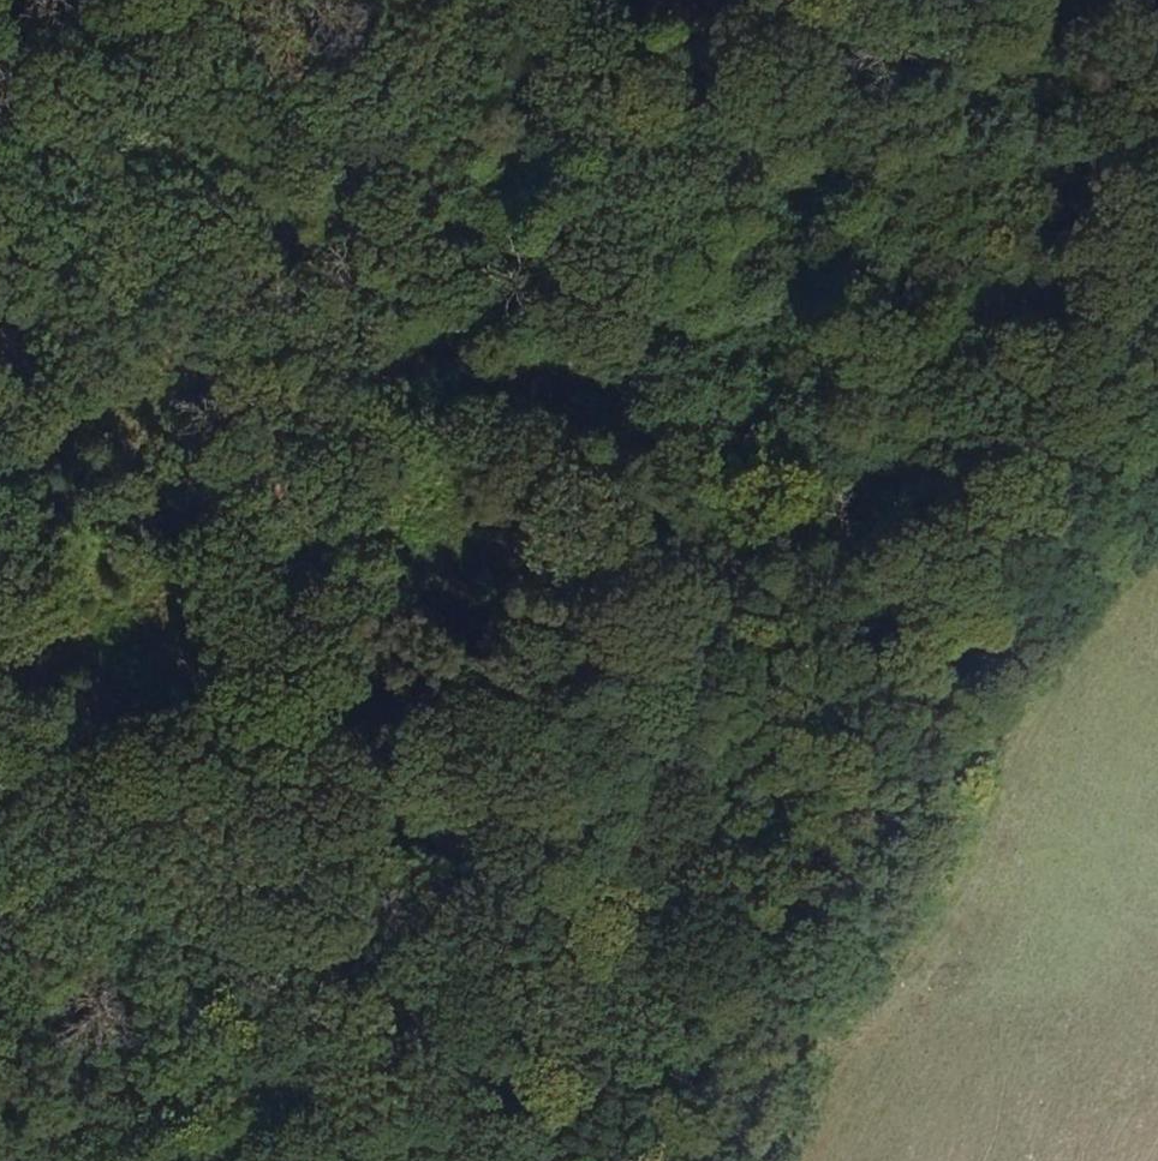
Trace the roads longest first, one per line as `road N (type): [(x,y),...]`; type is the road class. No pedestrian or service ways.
road 1 (track): [(403,0),(1157,506)]

